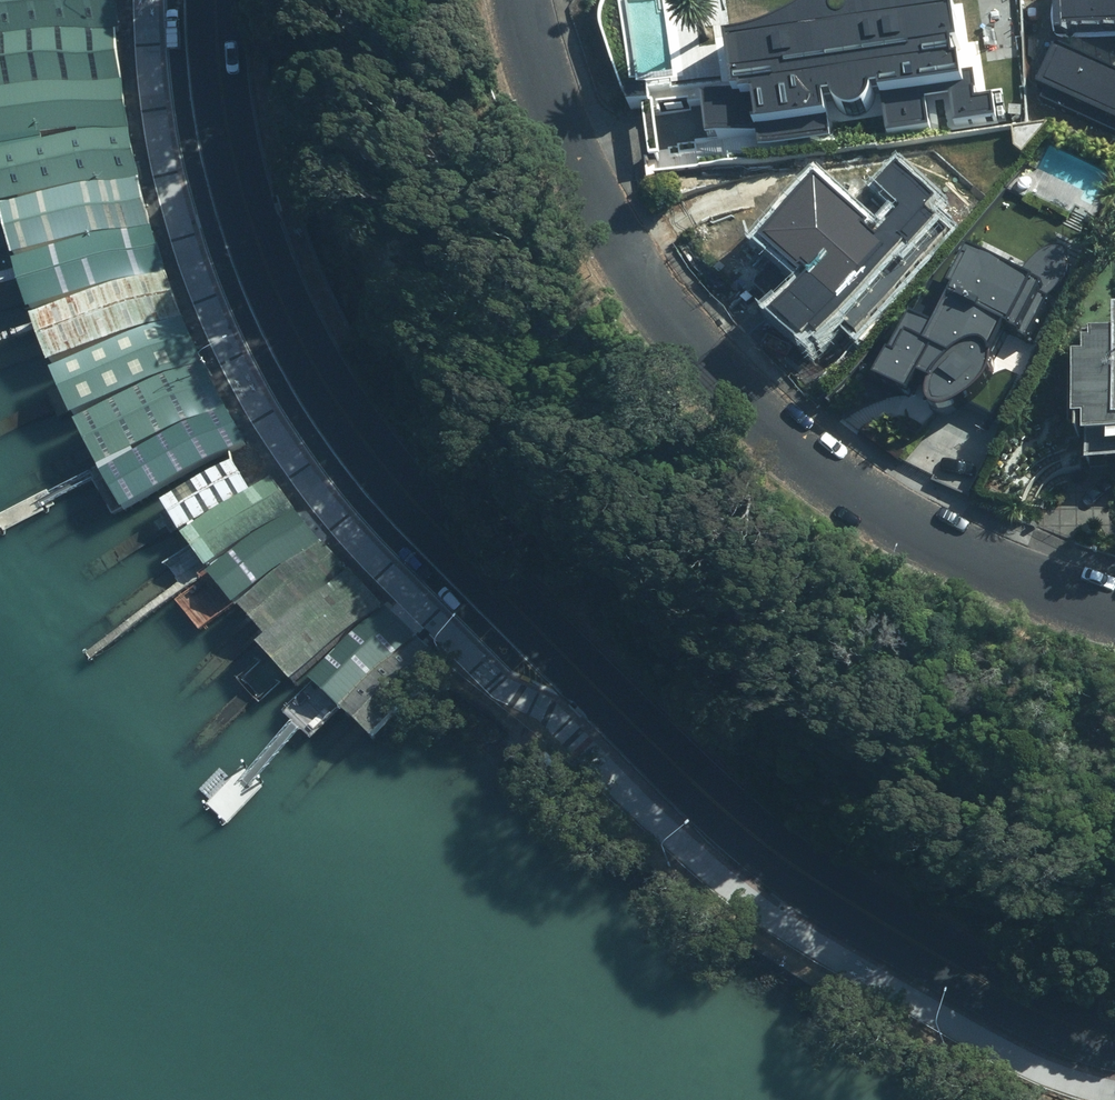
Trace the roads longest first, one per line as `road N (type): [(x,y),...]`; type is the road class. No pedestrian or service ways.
road 1 (secondary): [(205,0),(215,121),(251,258),(311,387),(394,503),(741,827),(956,969),(1114,1034)]
road 2 (residential): [(520,0),(562,133),(635,278),(678,337),(765,422),(926,543),(1114,609)]

